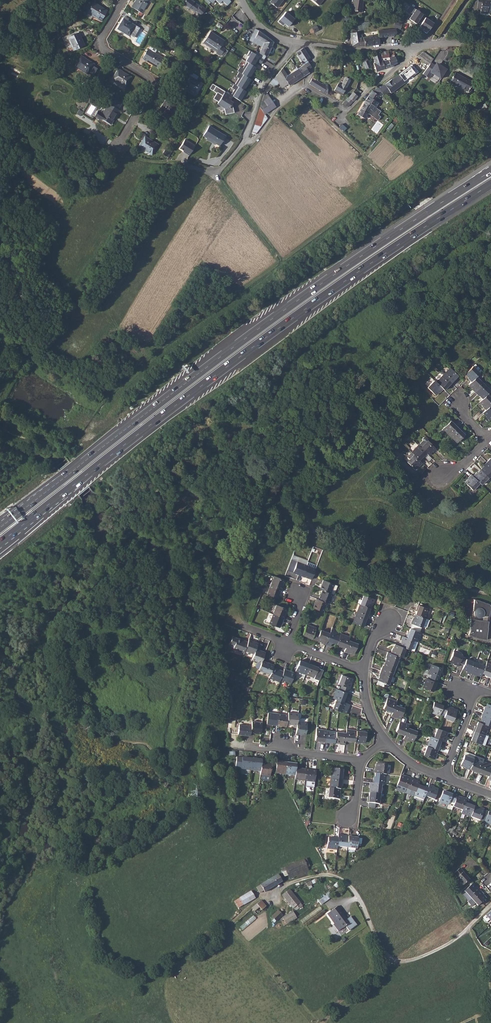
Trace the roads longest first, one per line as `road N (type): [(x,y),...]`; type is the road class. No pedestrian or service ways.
road 1 (motorway): [(0,543),(270,335),(490,184)]
road 2 (motorway): [(490,171),(266,324),(0,528)]
road 3 (unclassified): [(490,905),(446,945),(399,962),(384,953),(358,897),(338,877),(302,879),(268,899)]
road 4 (residential): [(490,35),(365,50),(294,44)]
road 5 (residential): [(123,0),(102,47),(147,76),(151,87),(111,154)]
road 6 (unclassified): [(111,154),(211,173),(244,142)]
road 7 (residential): [(360,761),(236,745)]

